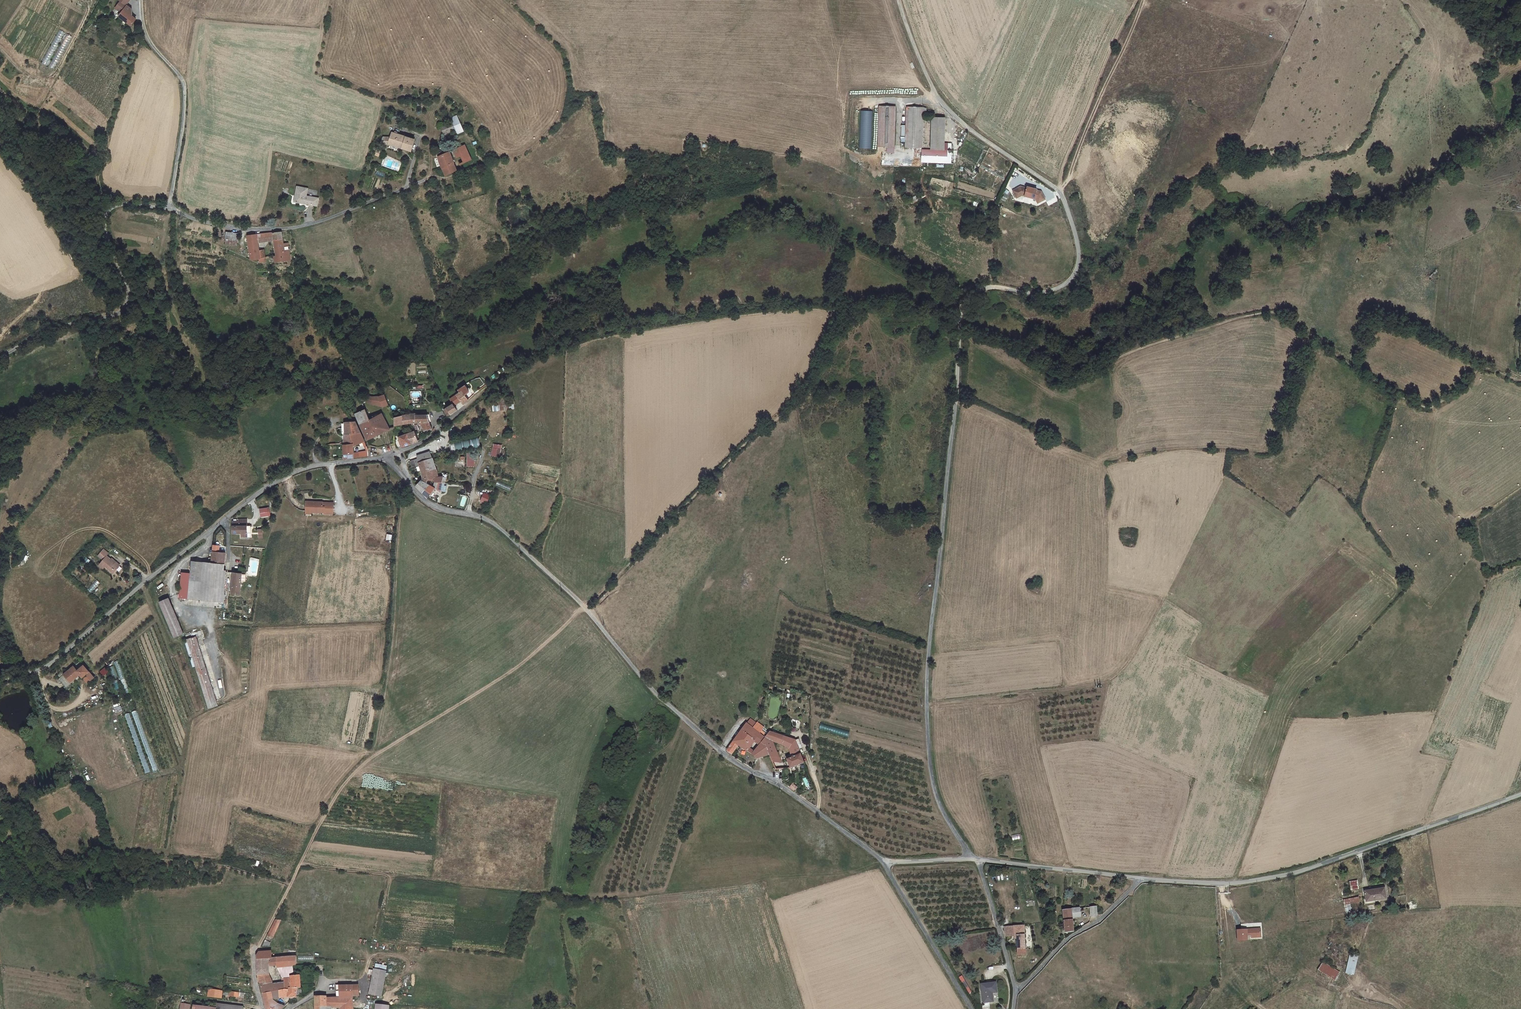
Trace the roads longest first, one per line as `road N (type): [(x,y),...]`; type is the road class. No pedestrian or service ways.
road 1 (unclassified): [(975,859),(935,798),(927,737),(960,306),(976,290),(1052,291),(1073,276),(1077,241),(1057,190)]
road 2 (unclassified): [(886,862),(781,786),(730,759),(657,697),(580,605),(490,522),(428,505),(391,466)]
road 3 (unclassified): [(391,466),(386,460),(312,469),(268,486),(51,665),(0,683)]
road 4 (unclassified): [(1520,796),(1296,873),(1229,884),(1139,878)]
road 5 (track): [(482,402),(552,354),(675,323),(779,310)]
road 6 (unclassified): [(170,209),(263,231),(308,226),(404,188),(420,137)]
road 7 (unclassified): [(0,358),(127,298),(107,238),(108,211),(170,209)]
road 8 (track): [(1057,190),(950,114),(930,87),(897,0)]
road 9 (unclassified): [(170,209),(185,88),(146,38),(141,0)]
road 10 (track): [(1057,190),(1136,0)]
road 11 (unclassified): [(972,1008),(886,862)]
road 12 (unclassified): [(1139,878),(1016,992)]
road 13 (unclassified): [(1139,878),(975,859)]
road 14 (unclassified): [(975,859),(1016,992)]

